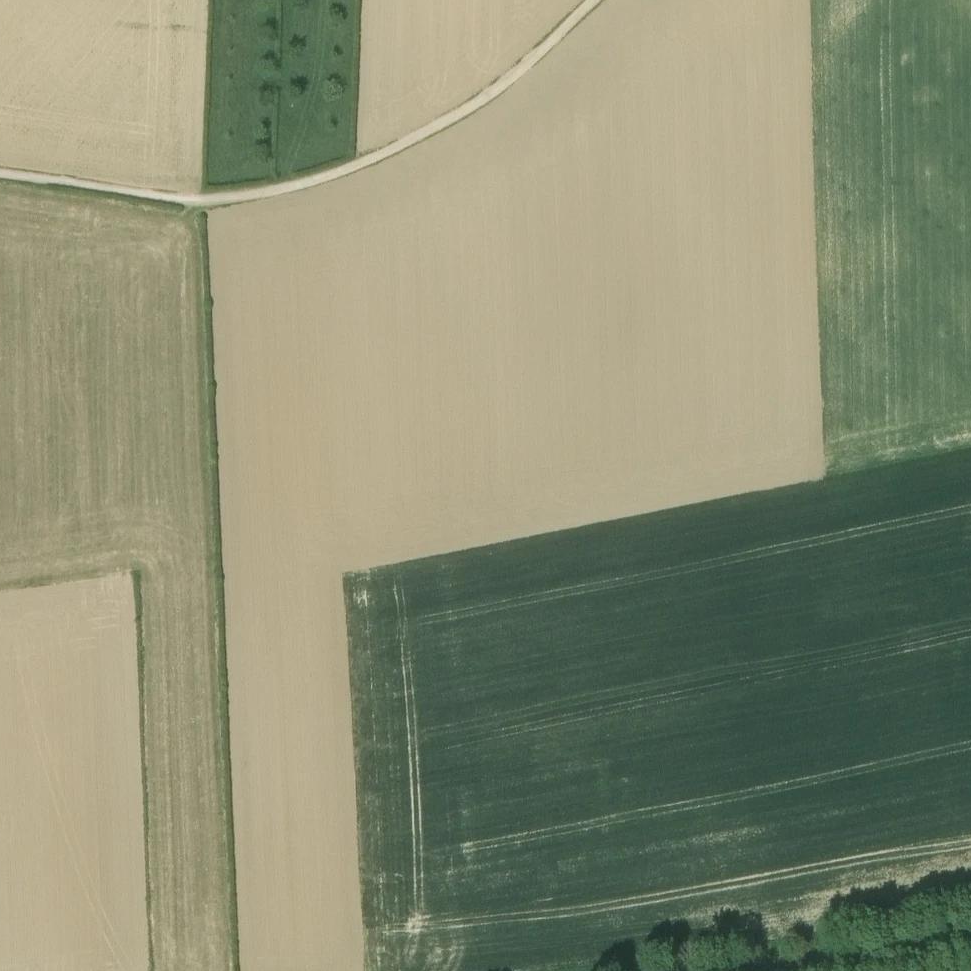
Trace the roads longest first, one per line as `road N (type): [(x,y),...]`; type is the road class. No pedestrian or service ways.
road 1 (track): [(594,0),(483,100),(401,145),(311,181),(178,199),(0,173)]
road 2 (tertiary): [(780,970),(970,935)]

